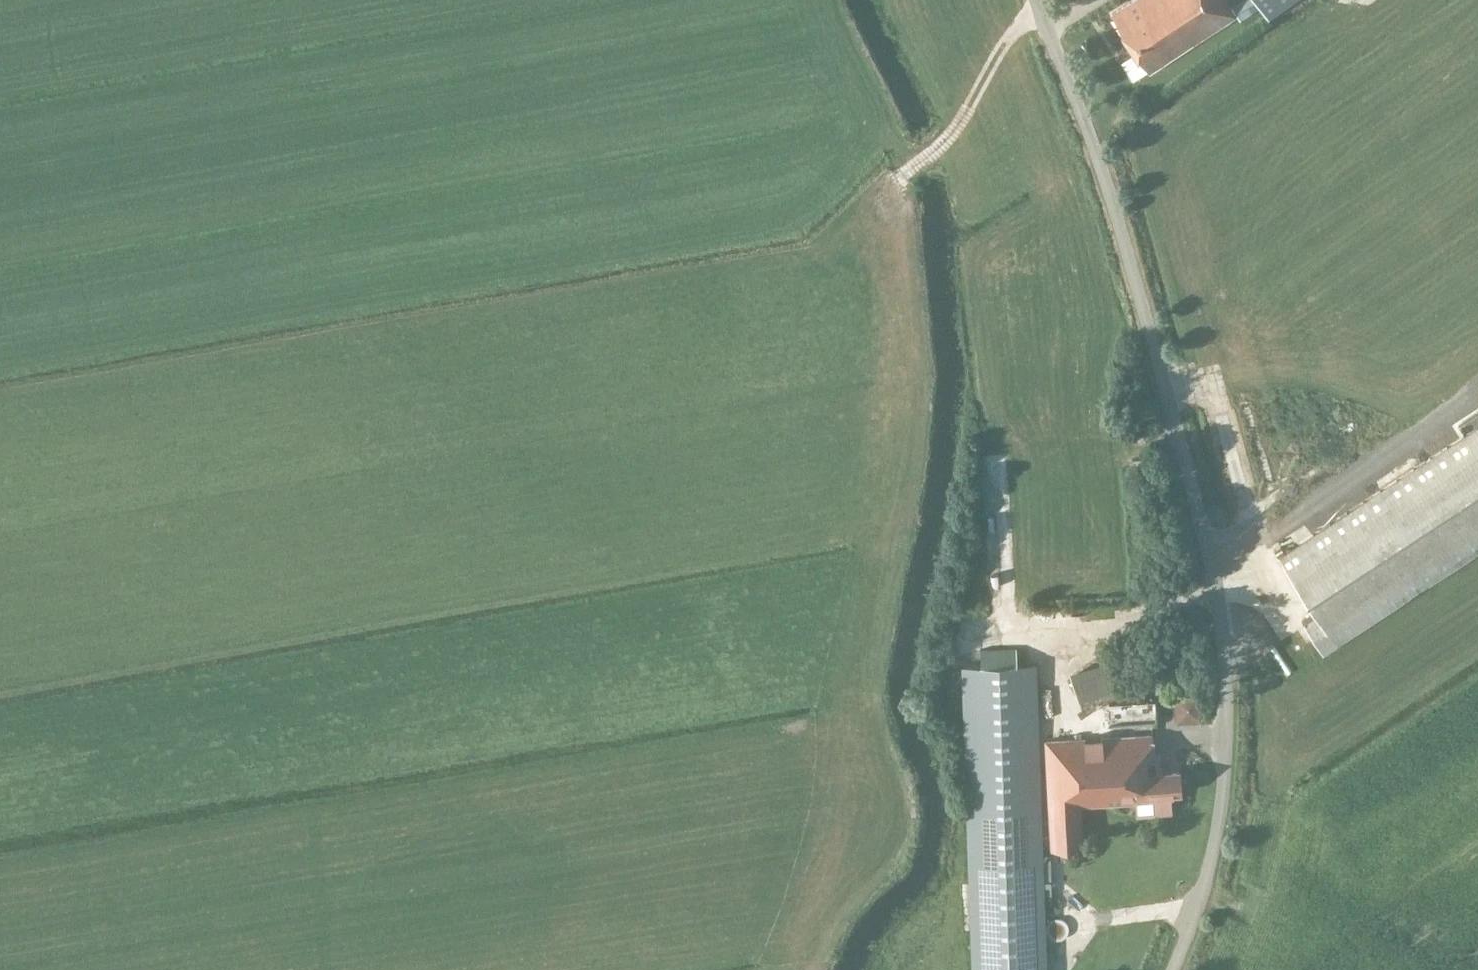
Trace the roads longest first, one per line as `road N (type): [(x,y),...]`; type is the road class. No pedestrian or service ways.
road 1 (unclassified): [(1174,969),(1204,887),(1222,798),(1226,698),(1218,597),(1119,223),(1034,0)]
road 2 (track): [(1039,15),(1012,35),(955,127),(893,184)]

